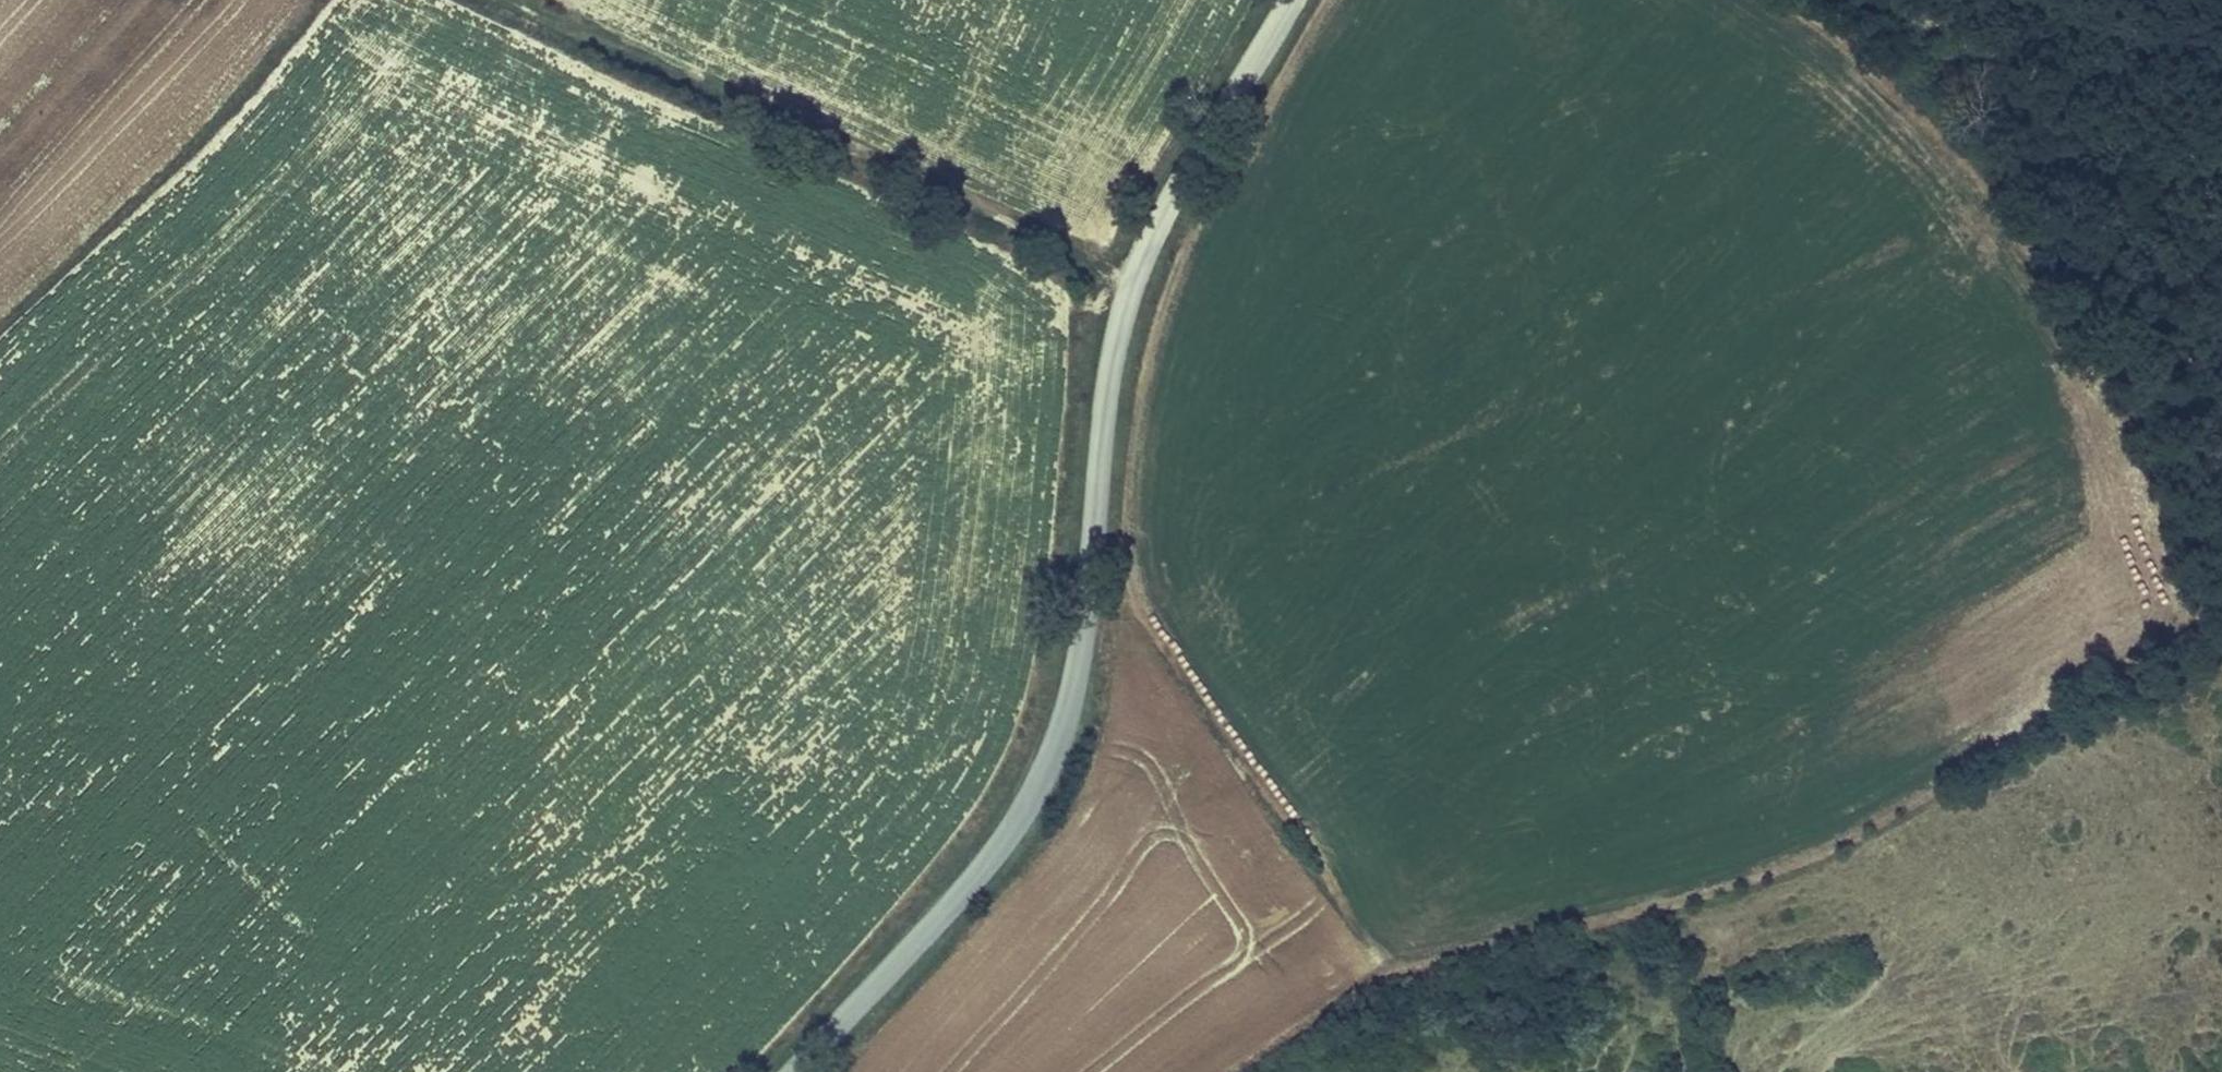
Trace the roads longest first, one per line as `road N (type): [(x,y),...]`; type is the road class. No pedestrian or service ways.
road 1 (tertiary): [(1291,0),(1174,197),(1127,306),(1102,436),(1078,669),(1048,768),(1026,809),(947,909),(789,1071)]
road 2 (track): [(2221,120),(1975,38),(1901,0)]

